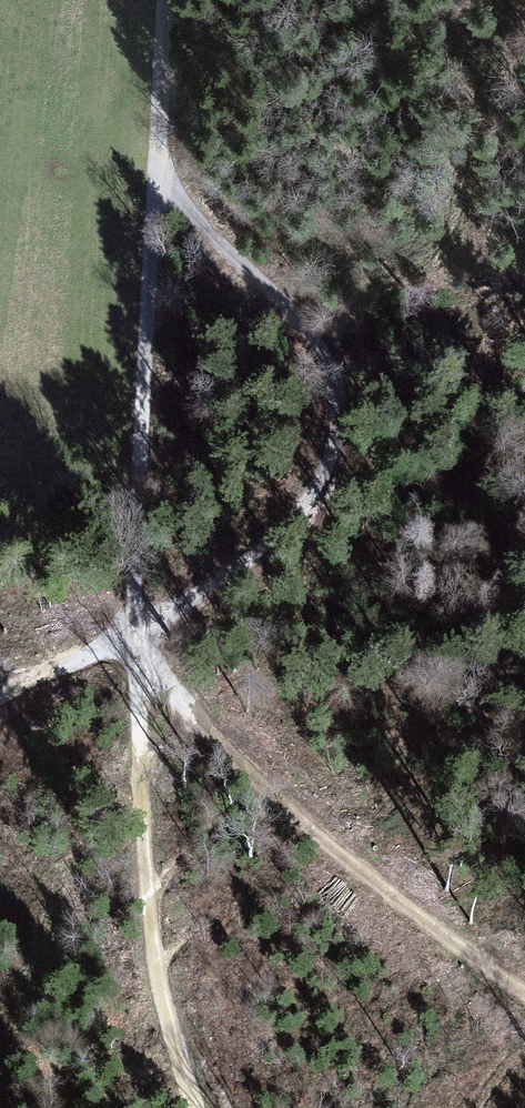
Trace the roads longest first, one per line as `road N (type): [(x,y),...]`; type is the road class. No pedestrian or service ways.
road 1 (track): [(169,0),(138,475),(139,620)]
road 2 (track): [(160,186),(319,344),(336,382),(341,436),(304,509),(256,562),(192,604),(139,620)]
road 3 (track): [(139,620),(231,748),(319,846),(524,991)]
road 4 (track): [(139,620),(157,952),(191,1107)]
road 5 (track): [(0,695),(139,620)]

